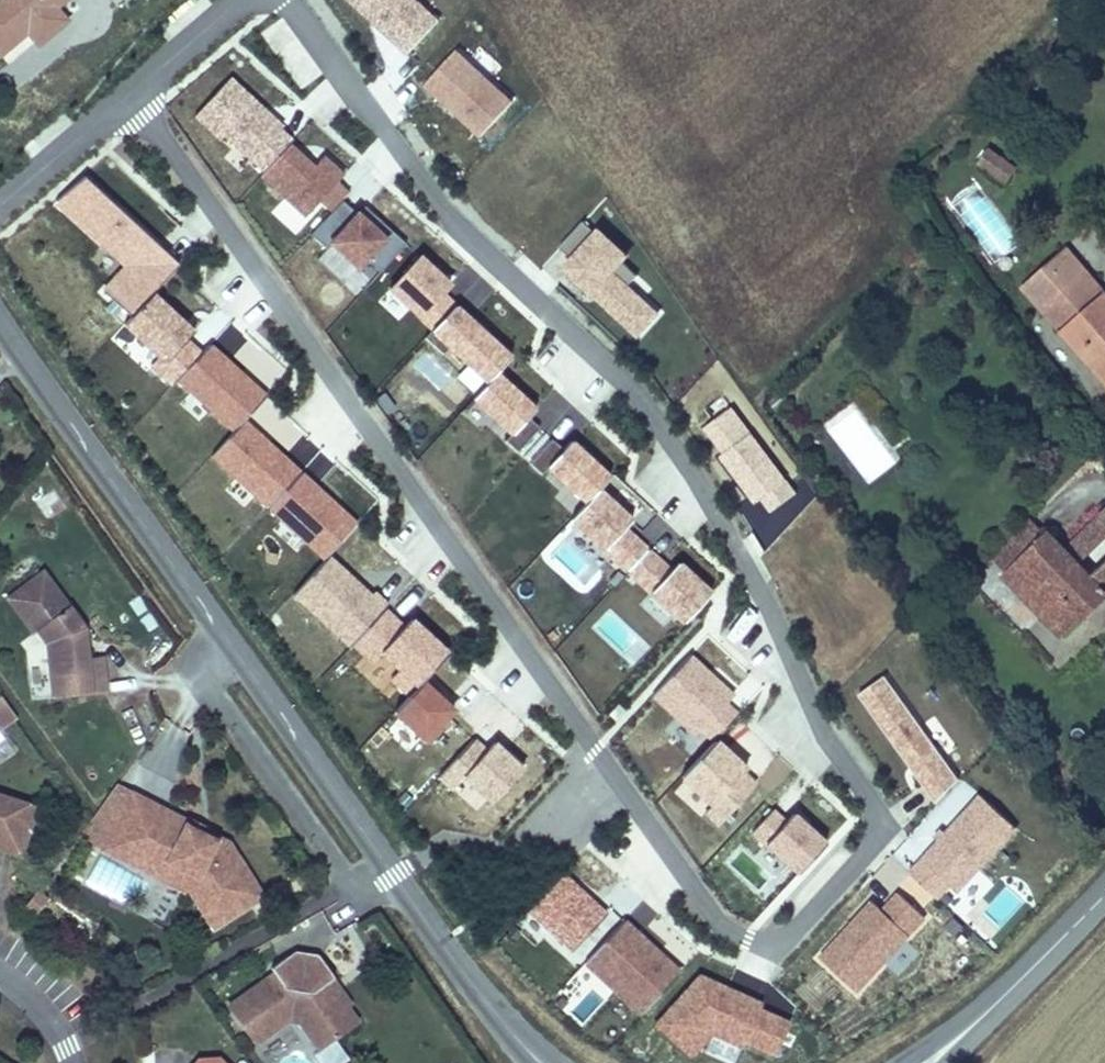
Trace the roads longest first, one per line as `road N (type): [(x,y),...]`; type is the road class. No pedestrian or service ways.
road 1 (residential): [(127,98),(719,927),(783,945),(868,843),(875,817),(761,591),(696,476),(635,392),(443,215),(283,0)]
road 2 (tertiary): [(0,322),(514,1036)]
road 3 (tertiary): [(977,1024),(1104,894)]
road 4 (residential): [(127,98),(0,203)]
road 5 (residential): [(241,0),(127,98)]

